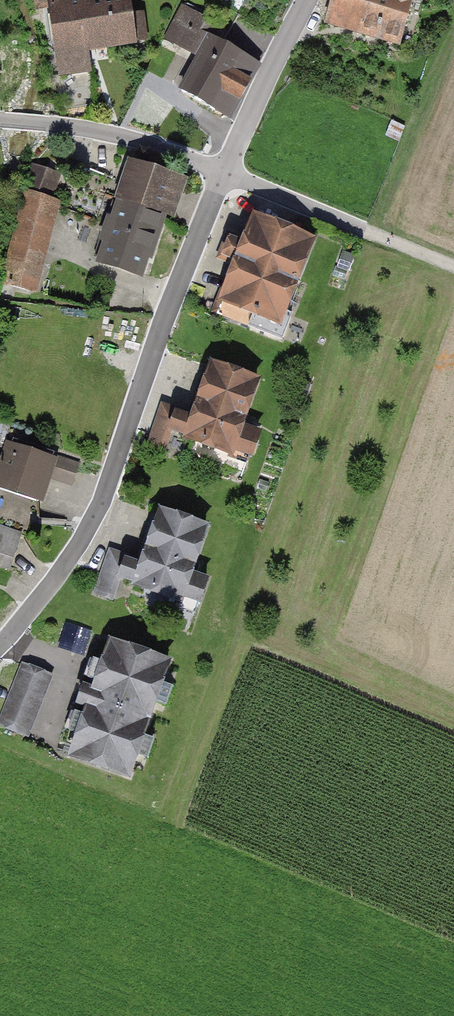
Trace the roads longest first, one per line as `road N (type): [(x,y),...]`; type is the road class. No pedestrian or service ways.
road 1 (residential): [(0,642),(91,519),(223,171)]
road 2 (track): [(223,171),(453,264)]
road 3 (residential): [(0,121),(101,132),(223,171)]
road 4 (residential): [(223,171),(306,0)]

